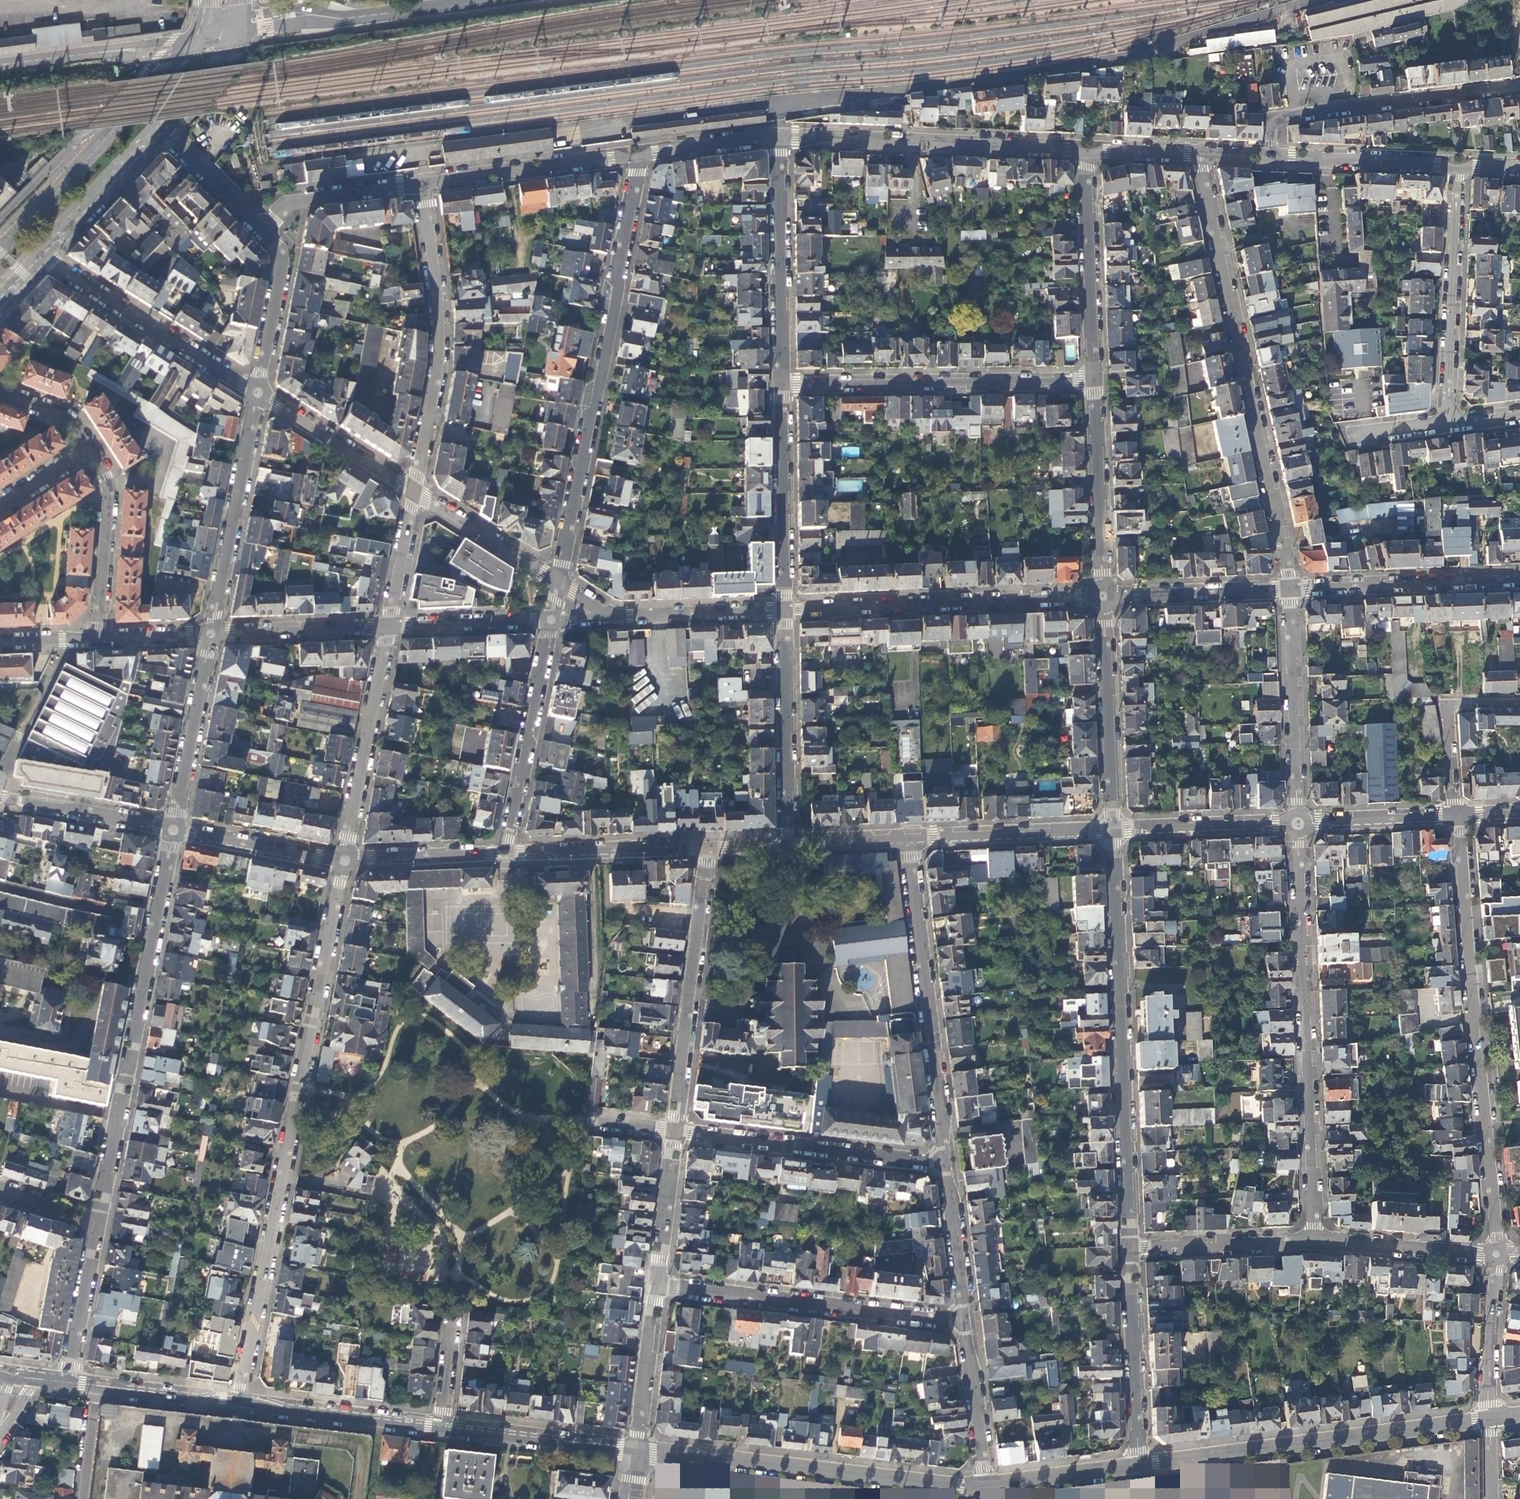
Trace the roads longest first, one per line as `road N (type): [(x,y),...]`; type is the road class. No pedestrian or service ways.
road 1 (residential): [(342,860),(237,1404)]
road 2 (residential): [(1199,152),(1291,587)]
road 3 (residential): [(1497,1253),(1459,815)]
road 4 (residential): [(559,582),(639,156)]
road 5 (residential): [(1133,1247),(1114,830)]
road 6 (residential): [(1318,1240),(1299,823)]
road 7 (residential): [(174,829),(99,1220)]
road 8 (tertiary): [(1138,1464),(1490,1417)]
road 9 (tertiary): [(637,1448),(986,1485)]
road 10 (residential): [(945,1166),(908,839)]
road 11 (residential): [(785,610),(1104,595)]
road 12 (residential): [(413,490),(440,336),(425,182)]
road 13 (residential): [(782,381),(1093,378)]
road 14 (residential): [(965,1321),(657,1285)]
road 15 (residential): [(785,135),(1086,153)]
road 16 (residential): [(711,845),(675,1131)]
road 17 (residential): [(1270,155),(1272,124),(1281,116),(1519,86)]
road 18 (residential): [(945,1166),(675,1131)]
road 19 (residential): [(34,249),(257,392)]
road 20 (residential): [(1447,422),(1458,163)]
road 21 (residential): [(785,135),(782,381)]
road 22 (residential): [(257,392),(212,633)]
road 23 (residential): [(342,860),(385,626)]
road 24 (residential): [(552,619),(506,852)]
road 25 (residential): [(1291,587),(1299,823)]
road 26 (residential): [(1114,830),(1104,595)]
road 27 (residential): [(785,610),(790,843)]
road 28 (residential): [(782,381),(785,610)]
road 29 (residential): [(1291,587),(1519,578)]
road 30 (residential): [(1093,378),(1086,153)]
road 31 (primary): [(151,90),(0,250)]
road 32 (residential): [(1104,595),(1093,378)]
road 33 (residential): [(1138,1464),(1133,1247)]
road 34 (residential): [(425,182),(639,156)]
road 35 (residential): [(1114,830),(908,839)]
road 36 (residential): [(711,845),(506,852)]
road 37 (tertiary): [(237,1404),(439,1426)]
road 38 (residential): [(212,633),(174,829)]
road 39 (tertiary): [(439,1426),(637,1448)]
road 40 (residential): [(88,449),(106,490),(98,638)]
road 41 (residential): [(1458,163),(1270,155)]
road 42 (residential): [(1104,595),(1291,587)]
road 43 (residential): [(1133,1247),(1318,1240)]
road 44 (residential): [(1299,823),(1114,830)]
road 45 (residential): [(257,392),(413,490)]
road 46 (residential): [(1459,815),(1447,711),(1454,703),(1519,702)]
road 47 (residential): [(1318,1240),(1497,1253)]
road 48 (residential): [(174,829),(0,798)]
road 49 (primary): [(34,249),(158,126)]
road 50 (residential): [(212,633),(385,626)]
road 51 (residential): [(612,617),(785,610)]
road 52 (residential): [(425,182),(301,200),(263,229)]
road 53 (residential): [(413,490),(559,582)]
road 54 (residential): [(342,860),(174,829)]
road 55 (residential): [(263,229),(282,260),(257,392)]
road 56 (residential): [(385,626),(552,619)]
road 57 (residential): [(986,1485),(965,1321)]
road 58 (residential): [(99,1220),(67,1382)]
road 59 (residential): [(657,1285),(637,1448)]
road 60 (residential): [(506,852),(342,860)]
road 61 (residential): [(1490,1417),(1497,1253)]
road 62 (residential): [(1459,815),(1299,823)]
road 63 (residential): [(965,1321),(945,1166)]
road 64 (residential): [(675,1131),(657,1285)]
road 65 (tertiary): [(986,1485),(1138,1464)]
road 66 (residential): [(639,156),(785,135)]
road 67 (residential): [(158,126),(263,229)]
road 68 (tertiary): [(96,1388),(237,1404)]
road 69 (residential): [(385,626),(413,490)]
road 70 (secondary): [(237,41),(368,17)]
road 71 (secondary): [(368,17),(487,0)]

